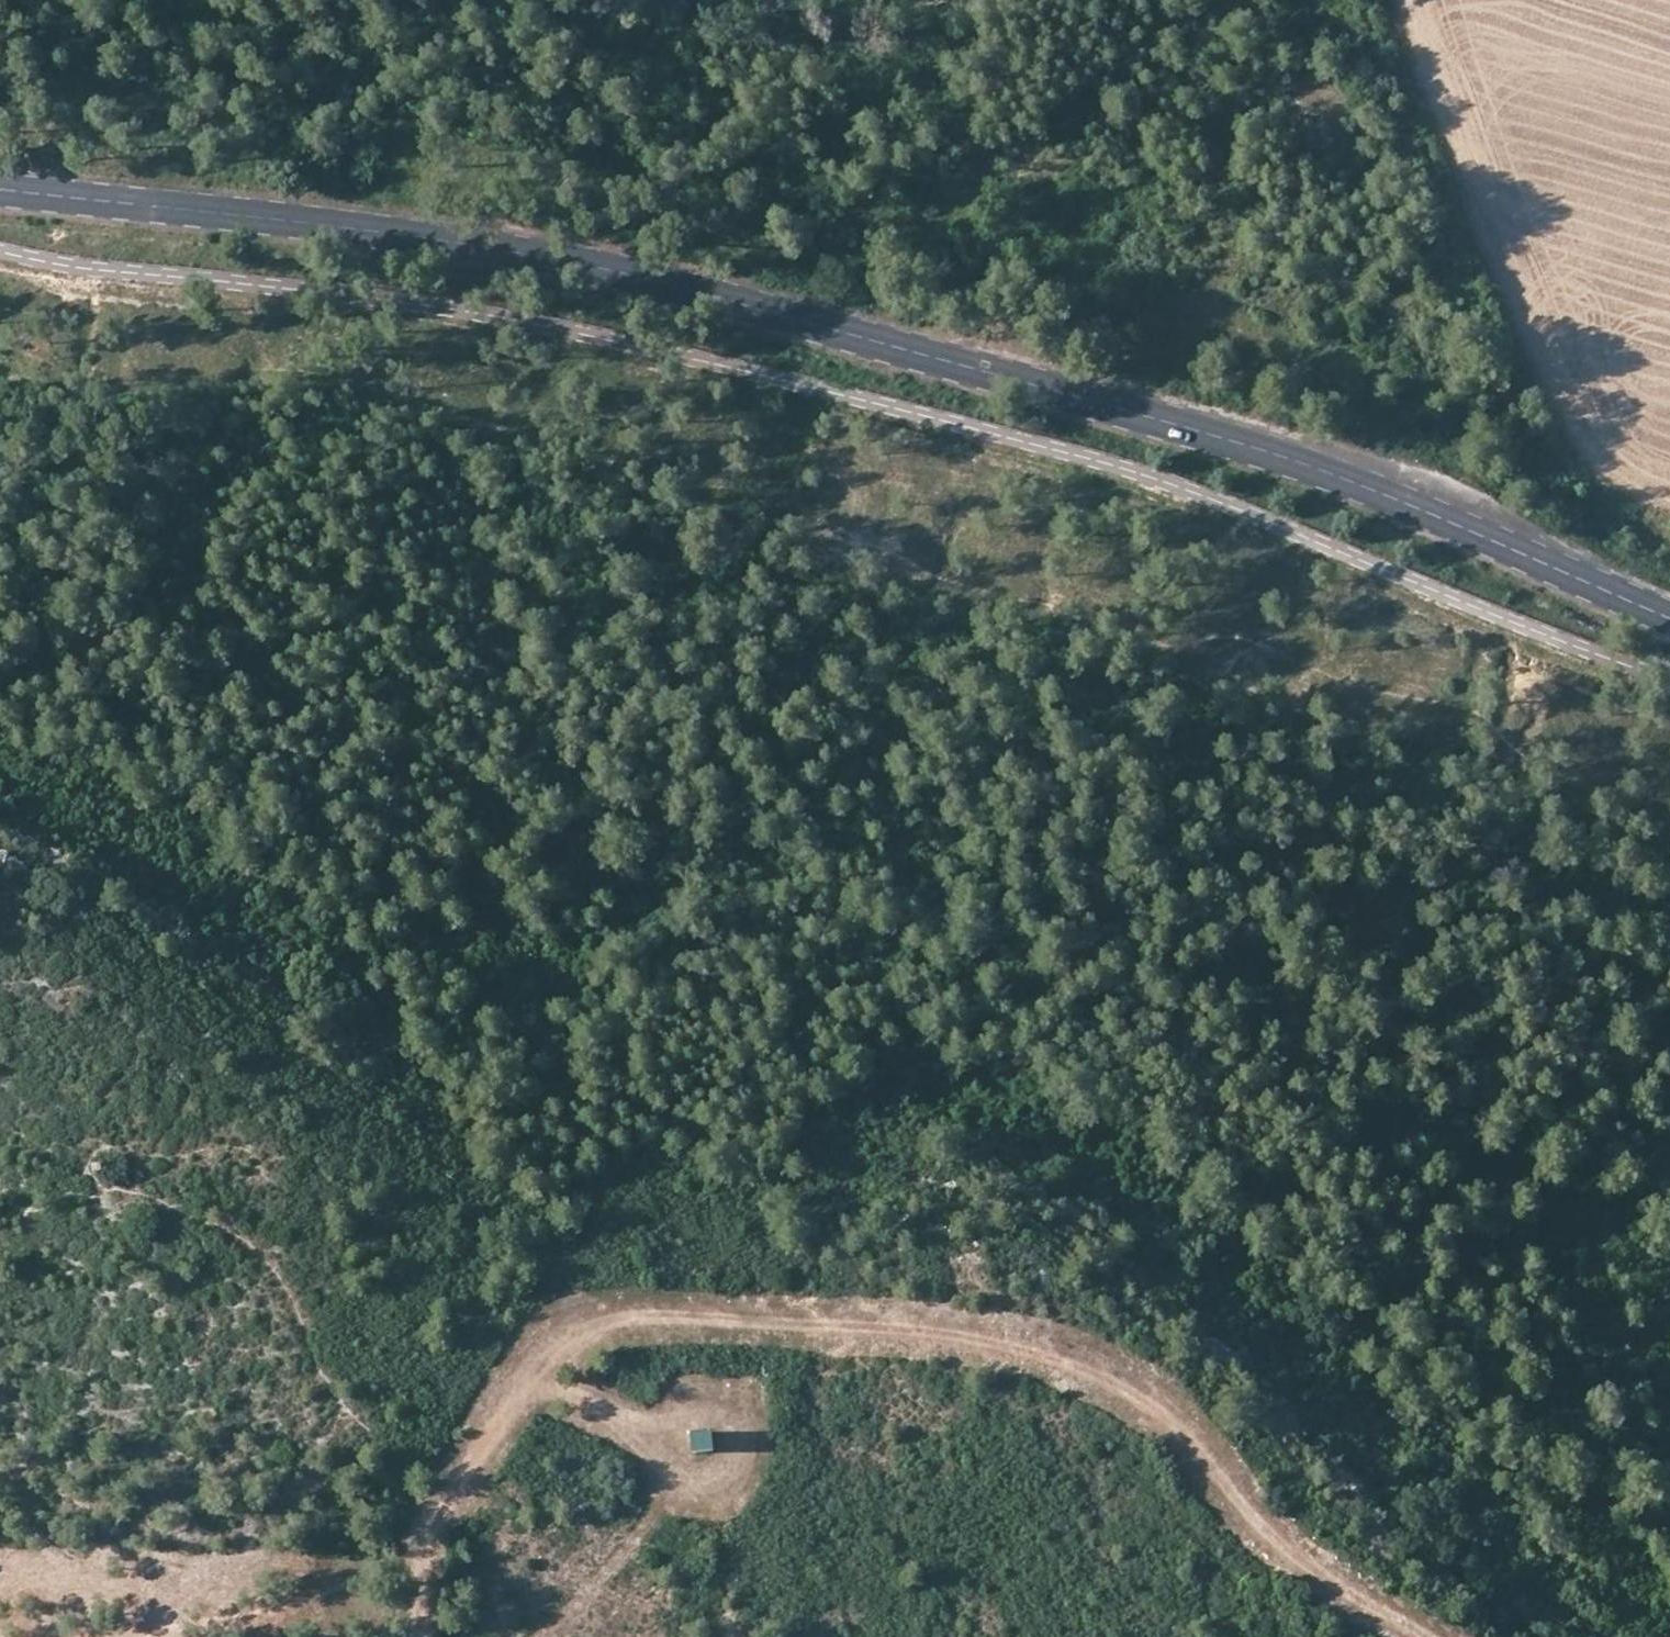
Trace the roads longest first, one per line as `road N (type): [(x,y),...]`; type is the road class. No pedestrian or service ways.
road 1 (secondary): [(0,189),(427,238),(630,278),(1336,476),(1669,619)]
road 2 (track): [(419,1636),(423,1548),(509,1398),(568,1337),(645,1322),(956,1337),(1059,1362),(1159,1413),(1293,1555),(1419,1636)]

